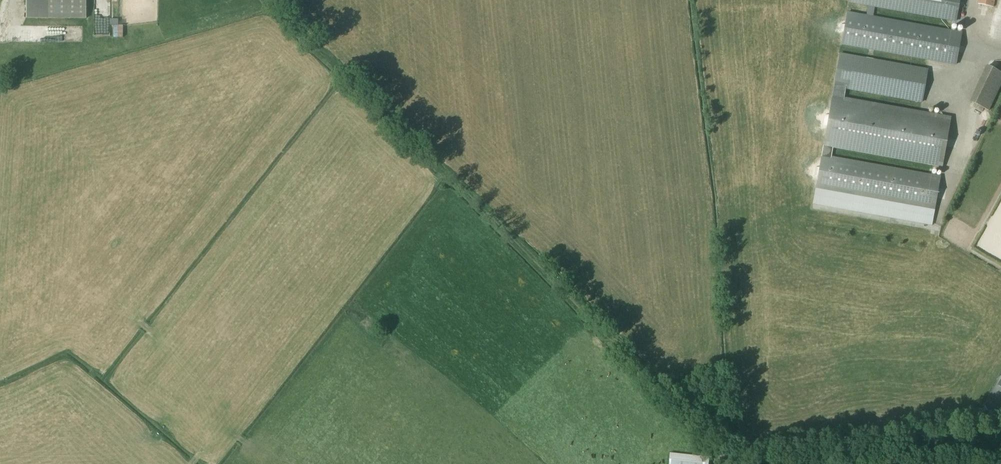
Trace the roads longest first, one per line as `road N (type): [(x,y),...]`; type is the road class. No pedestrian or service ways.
road 1 (track): [(737,463),(266,0)]

